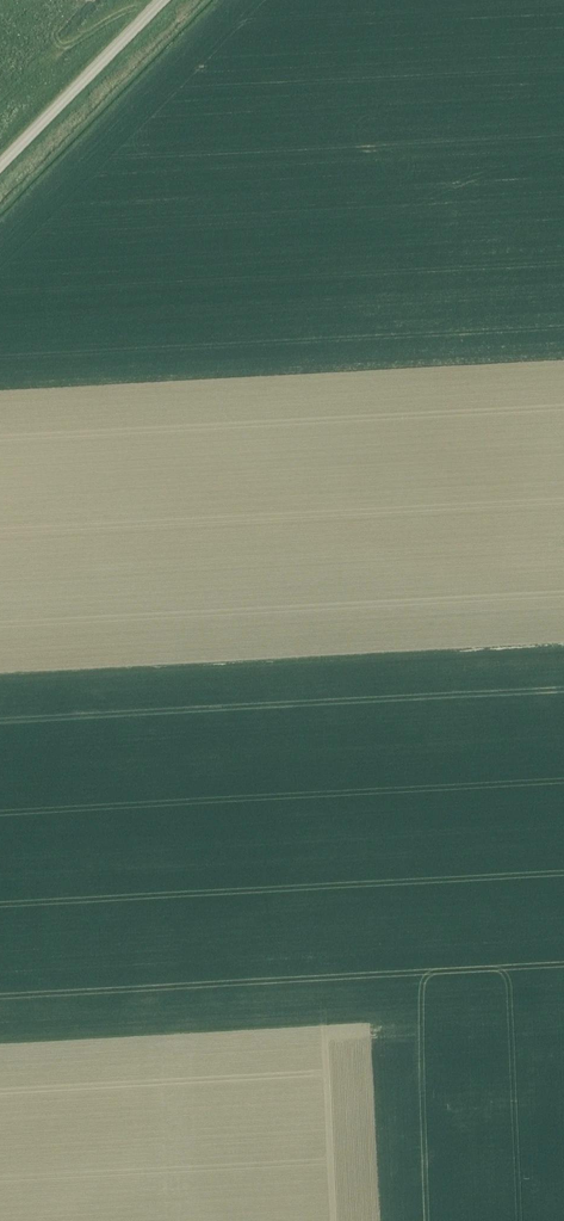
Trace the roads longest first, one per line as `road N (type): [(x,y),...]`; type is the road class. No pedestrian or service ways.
road 1 (unclassified): [(0,160),(161,0)]

